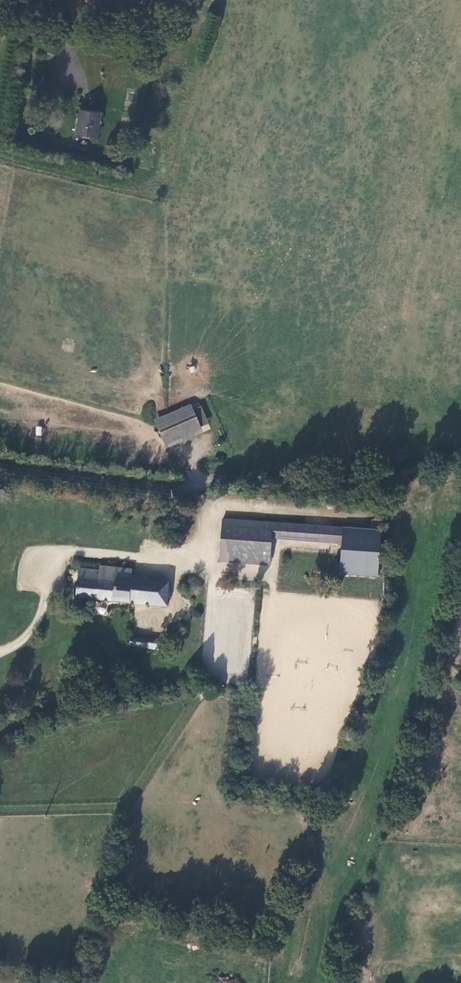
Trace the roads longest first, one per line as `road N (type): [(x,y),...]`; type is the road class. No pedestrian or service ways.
road 1 (track): [(0,465),(167,490),(226,476),(347,484),(460,455)]
road 2 (track): [(0,156),(142,185),(156,171),(210,0)]
road 3 (unclassified): [(178,569),(133,558),(60,556),(48,569),(37,621),(0,652)]
road 4 (track): [(0,30),(18,36),(0,137)]

